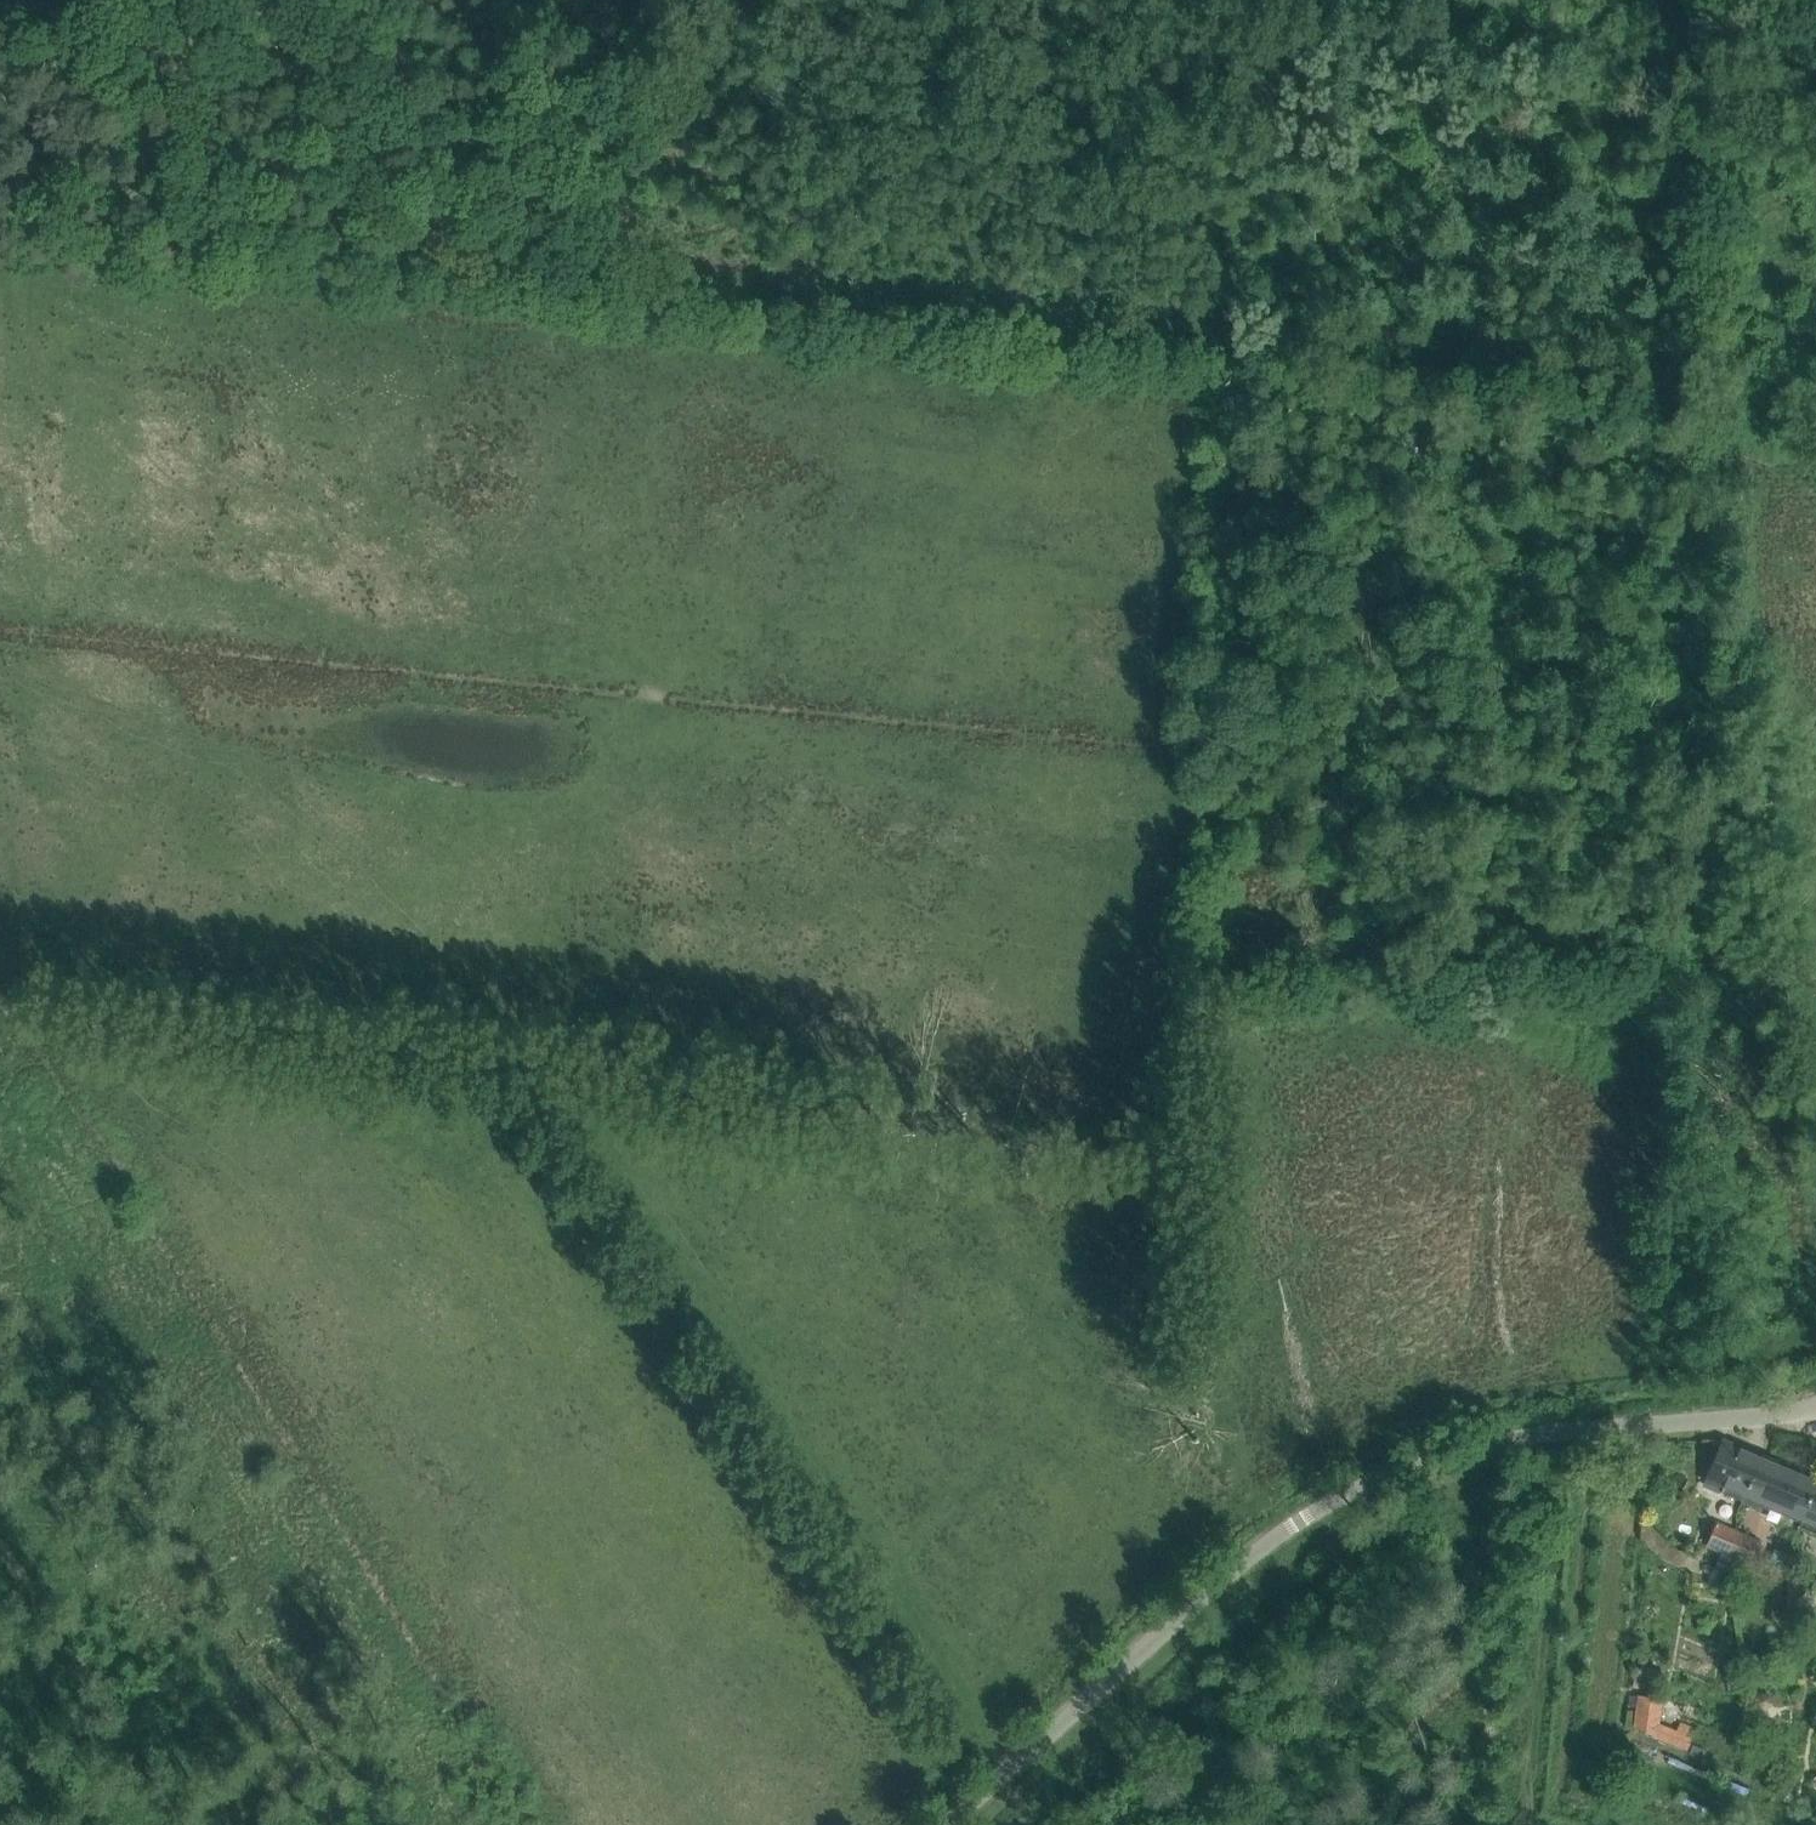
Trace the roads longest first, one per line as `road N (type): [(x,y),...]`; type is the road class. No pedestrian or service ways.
road 1 (unclassified): [(948,1824),(1258,1549),(1388,1474),(1530,1435),(1763,1417),(1815,1404)]

